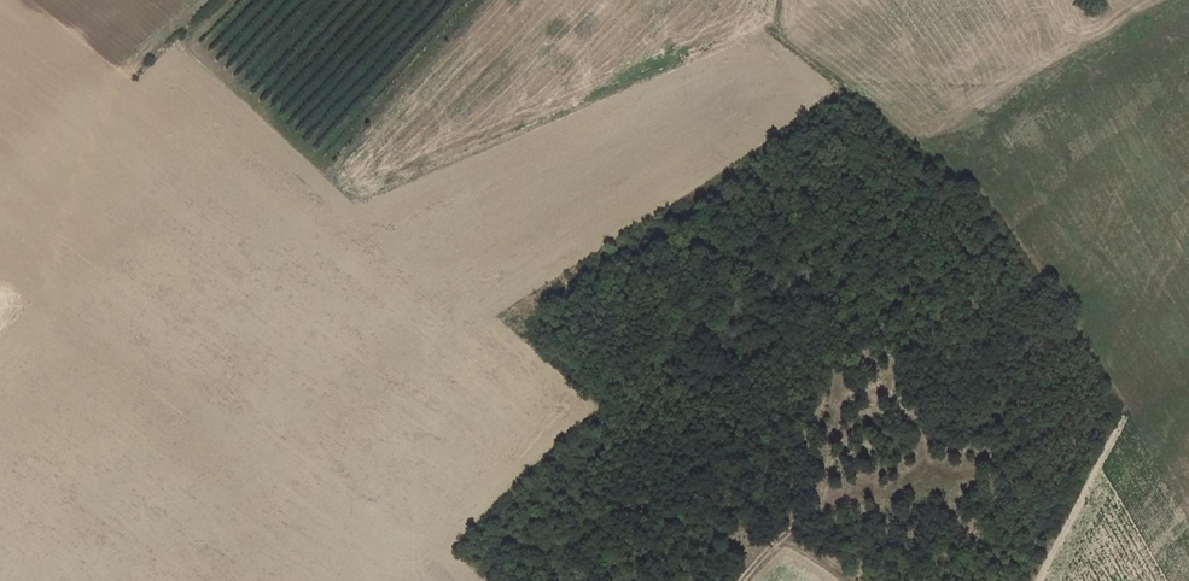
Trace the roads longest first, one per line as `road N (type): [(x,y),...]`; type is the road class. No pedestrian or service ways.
road 1 (track): [(733,580),(808,516),(1119,403)]
road 2 (track): [(1034,580),(1114,434),(1119,403)]

